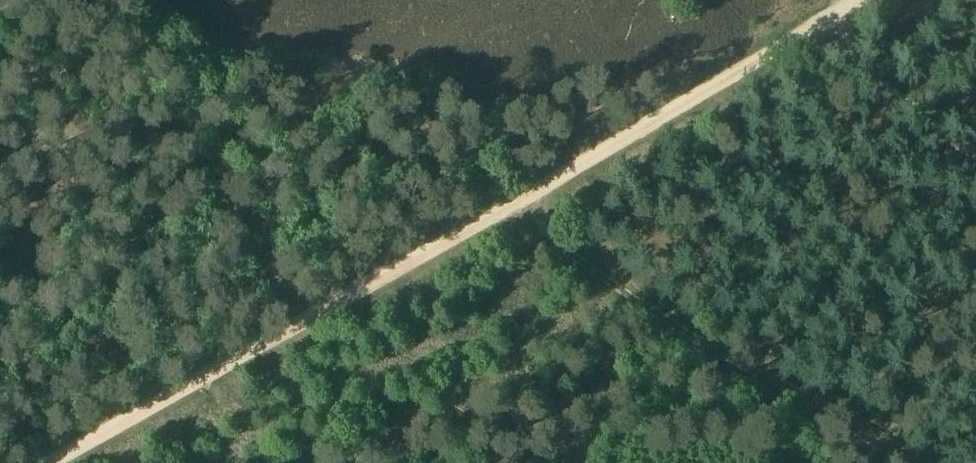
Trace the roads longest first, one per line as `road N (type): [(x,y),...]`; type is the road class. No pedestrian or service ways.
road 1 (track): [(811,30),(310,315)]
road 2 (track): [(919,461),(681,329),(515,204)]
road 3 (track): [(102,0),(310,315)]
road 4 (track): [(310,315),(57,462)]

